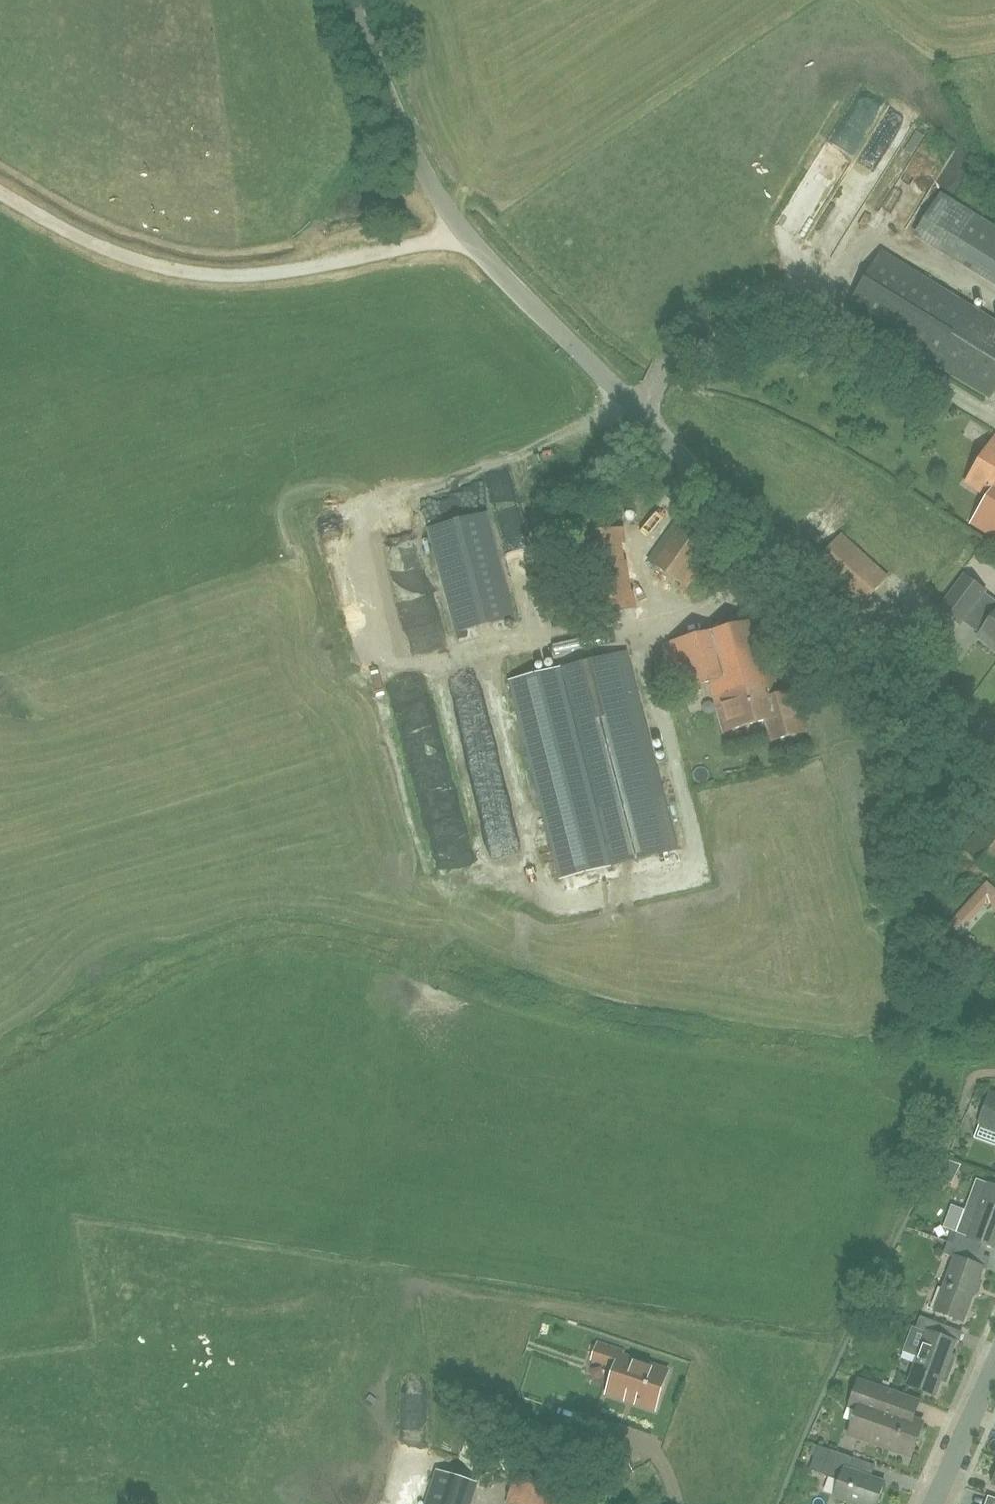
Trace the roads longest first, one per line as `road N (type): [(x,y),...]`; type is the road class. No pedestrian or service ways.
road 1 (unclassified): [(994,742),(847,621),(459,231),(405,145),(346,0)]
road 2 (residential): [(933,1503),(994,1367)]

